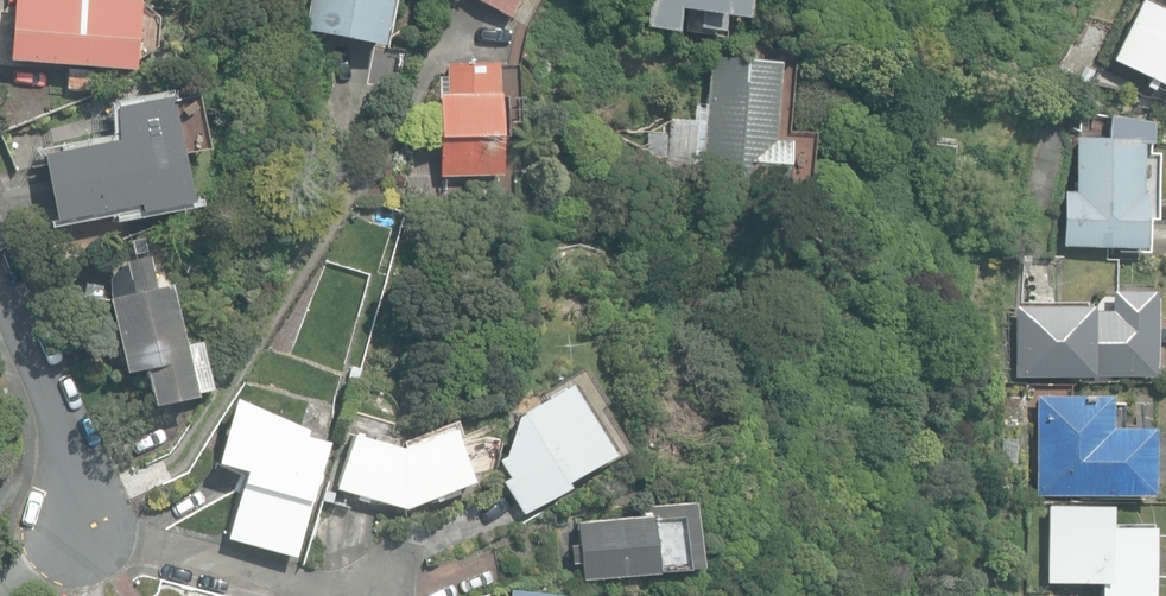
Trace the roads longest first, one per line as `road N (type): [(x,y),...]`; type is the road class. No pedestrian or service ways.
road 1 (unclassified): [(0,276),(65,438),(77,537)]

